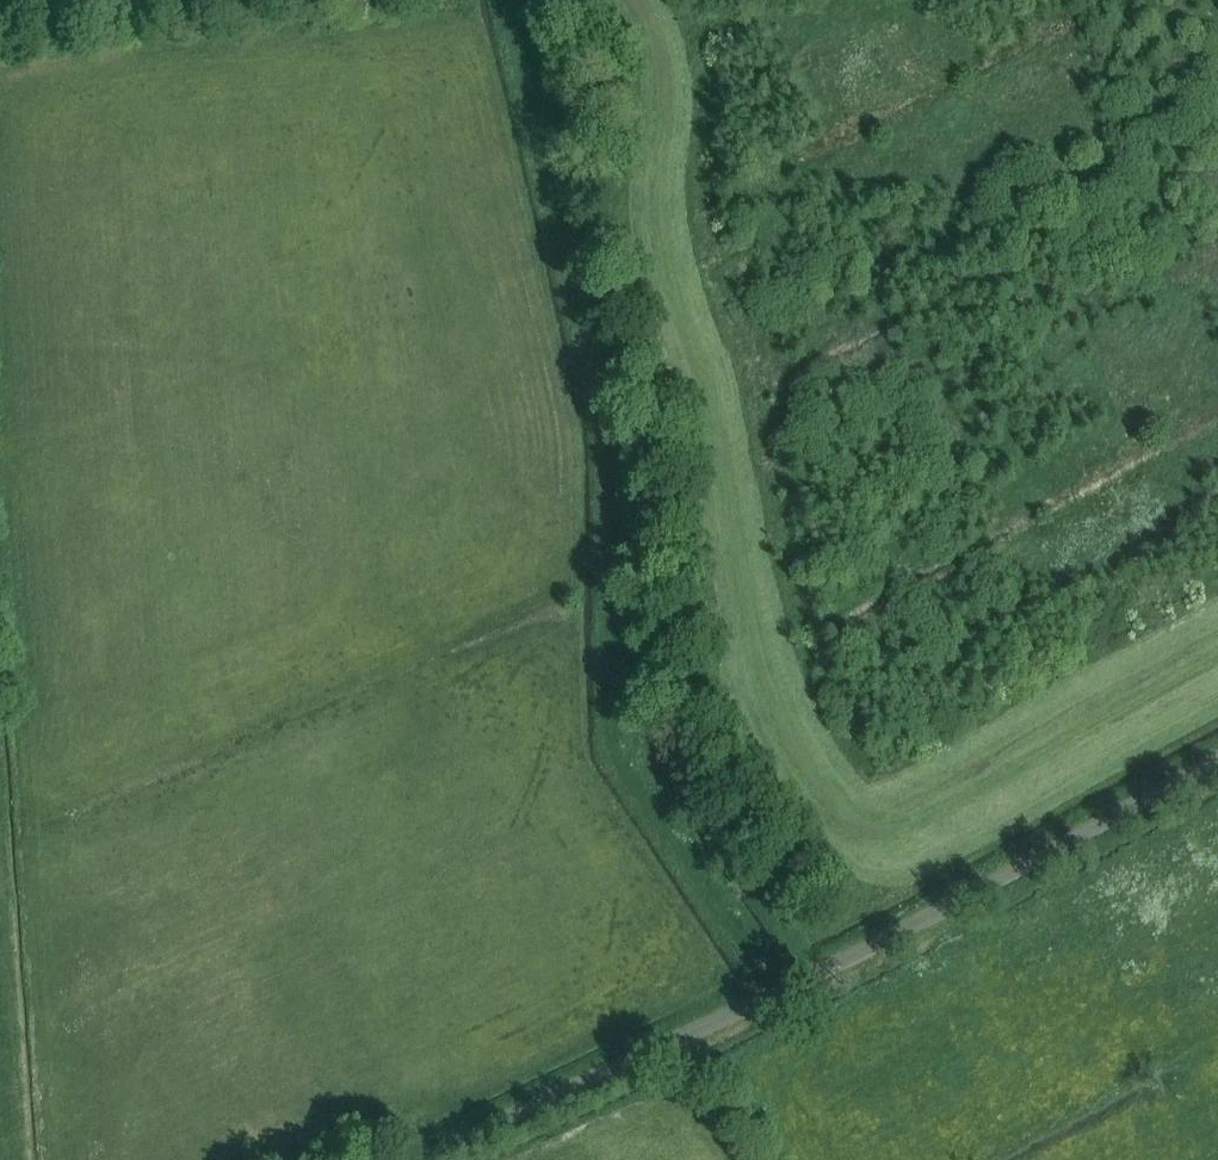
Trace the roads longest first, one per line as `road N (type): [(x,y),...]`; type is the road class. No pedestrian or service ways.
road 1 (track): [(1217,650),(926,817),(878,825),(830,796),(790,746),(754,667),(664,199),(654,37),(637,0)]
road 2 (unclassified): [(419,1159),(830,966),(1217,757)]

